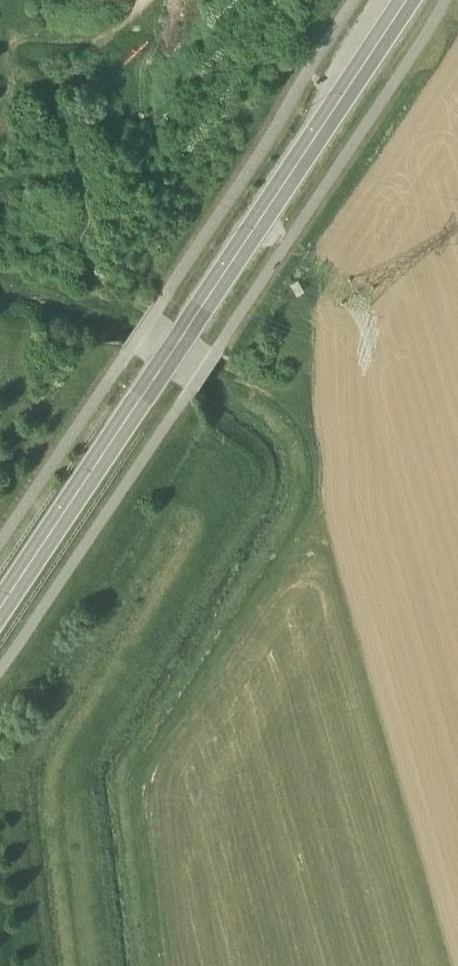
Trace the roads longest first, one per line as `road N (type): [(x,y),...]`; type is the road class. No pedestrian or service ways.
road 1 (secondary): [(0,610),(407,0)]

